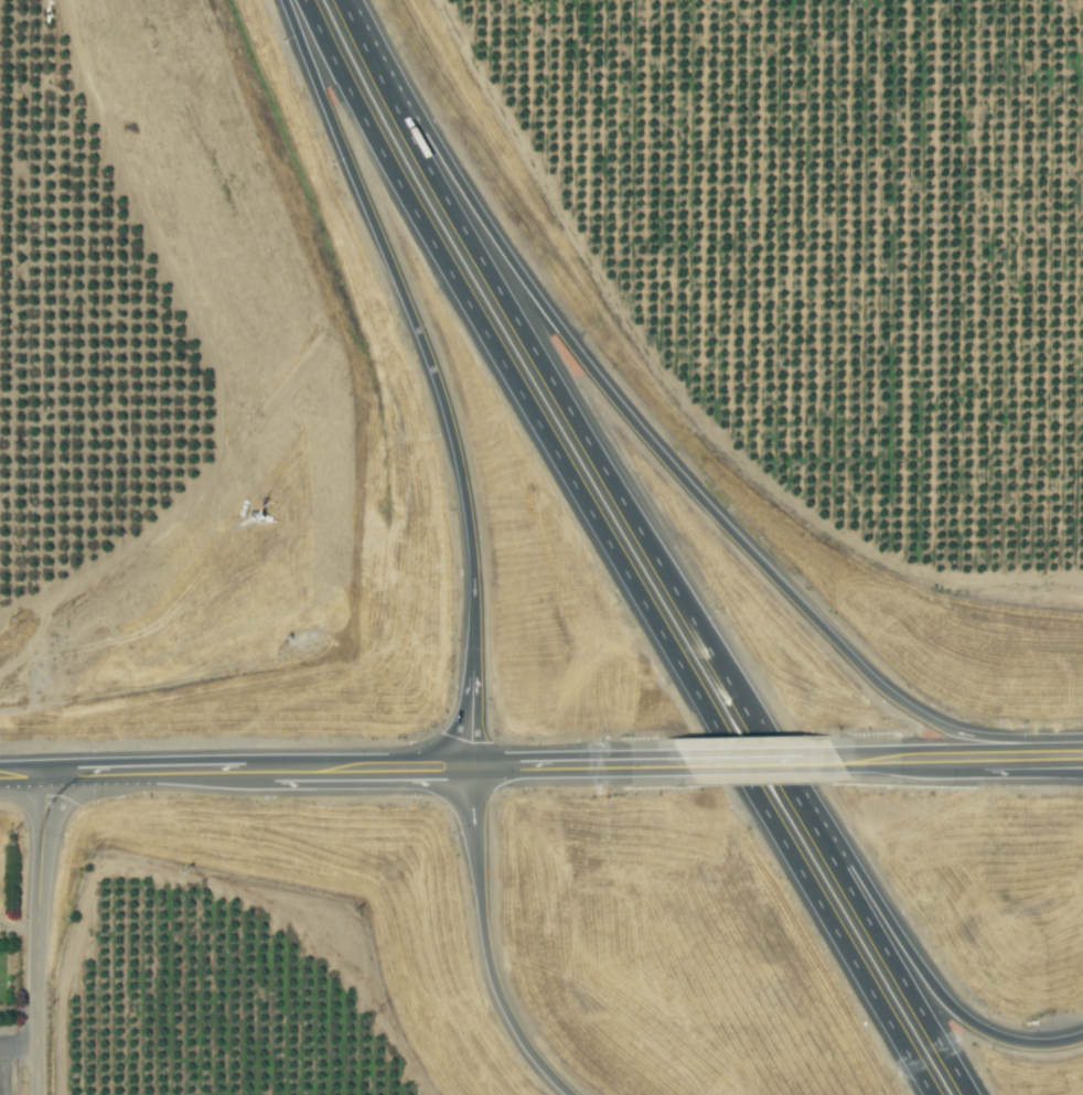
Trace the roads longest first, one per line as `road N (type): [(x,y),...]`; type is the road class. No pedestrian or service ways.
road 1 (trunk): [(303,0),(442,261),(931,1094)]
road 2 (trunk): [(1025,751),(945,729),(860,669),(623,411),(525,283),(428,131),(389,99)]
road 3 (trunk): [(750,720),(389,99)]
road 4 (trunk): [(284,0),(446,415),(468,519),(472,661)]
road 5 (trunk): [(470,761),(491,973),(532,1054),(571,1094)]
road 6 (trunk): [(1082,1036),(1040,1044),(975,1027),(918,967),(854,863),(819,839)]
road 7 (residential): [(35,1094),(35,769)]
road 8 (trunk): [(969,1094),(819,839)]
road 9 (primary): [(470,761),(708,753)]
road 10 (primary): [(249,764),(470,761)]
road 11 (primary): [(35,769),(249,764)]
road 12 (primary): [(849,752),(1025,751)]
road 13 (primary): [(708,753),(849,752)]
road 14 (trunk): [(819,839),(750,720)]

